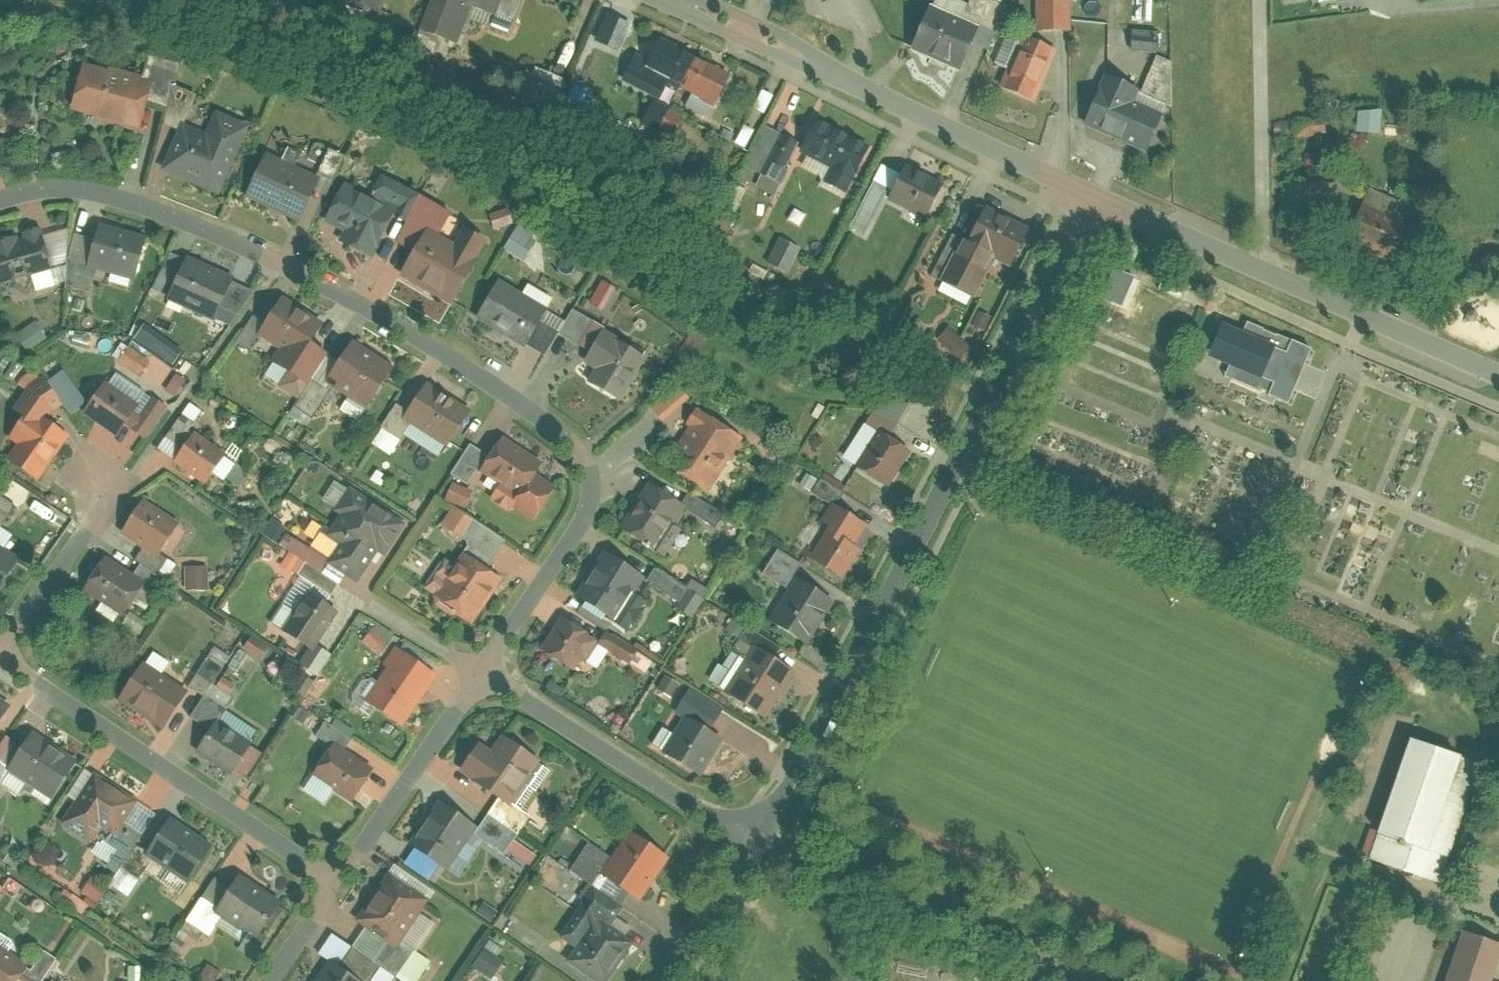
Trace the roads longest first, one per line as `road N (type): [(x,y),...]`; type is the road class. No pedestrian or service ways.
road 1 (residential): [(0,200),(69,189),(162,210),(283,263),(450,354),(570,437),(593,477),(590,505),(482,674)]
road 2 (residential): [(758,840),(890,596),(1088,193)]
road 3 (residential): [(1088,193),(1498,373)]
road 4 (residential): [(0,658),(331,877)]
road 5 (residential): [(758,840),(482,674)]
road 6 (residential): [(841,82),(1088,193)]
road 7 (residential): [(482,674),(361,852),(331,877)]
road 8 (residential): [(101,482),(85,533),(0,657)]
road 9 (residential): [(668,0),(841,82)]
road 10 (residential): [(664,980),(758,840)]
road 11 (residential): [(841,82),(811,53),(705,0)]
road 12 (residential): [(331,877),(327,906),(272,980)]

